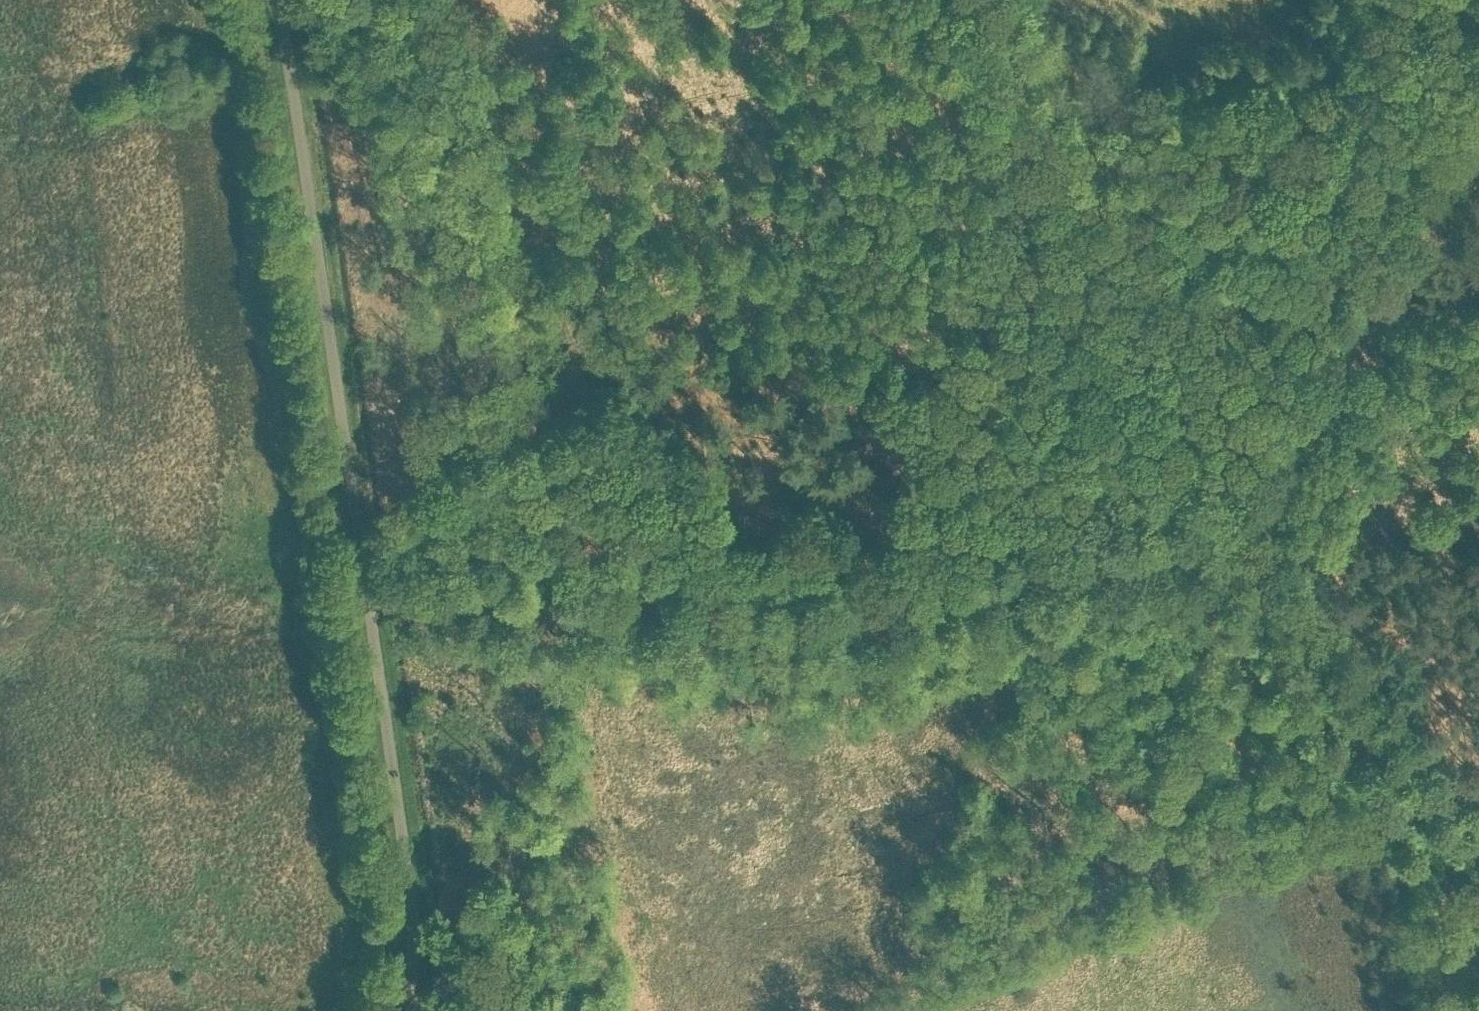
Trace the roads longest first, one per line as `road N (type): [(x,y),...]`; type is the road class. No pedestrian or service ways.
road 1 (track): [(1478,137),(1263,512),(880,615),(780,622),(367,590)]
road 2 (unclassified): [(403,1010),(413,961),(408,884),(275,0)]
road 3 (track): [(1478,818),(1263,512)]

